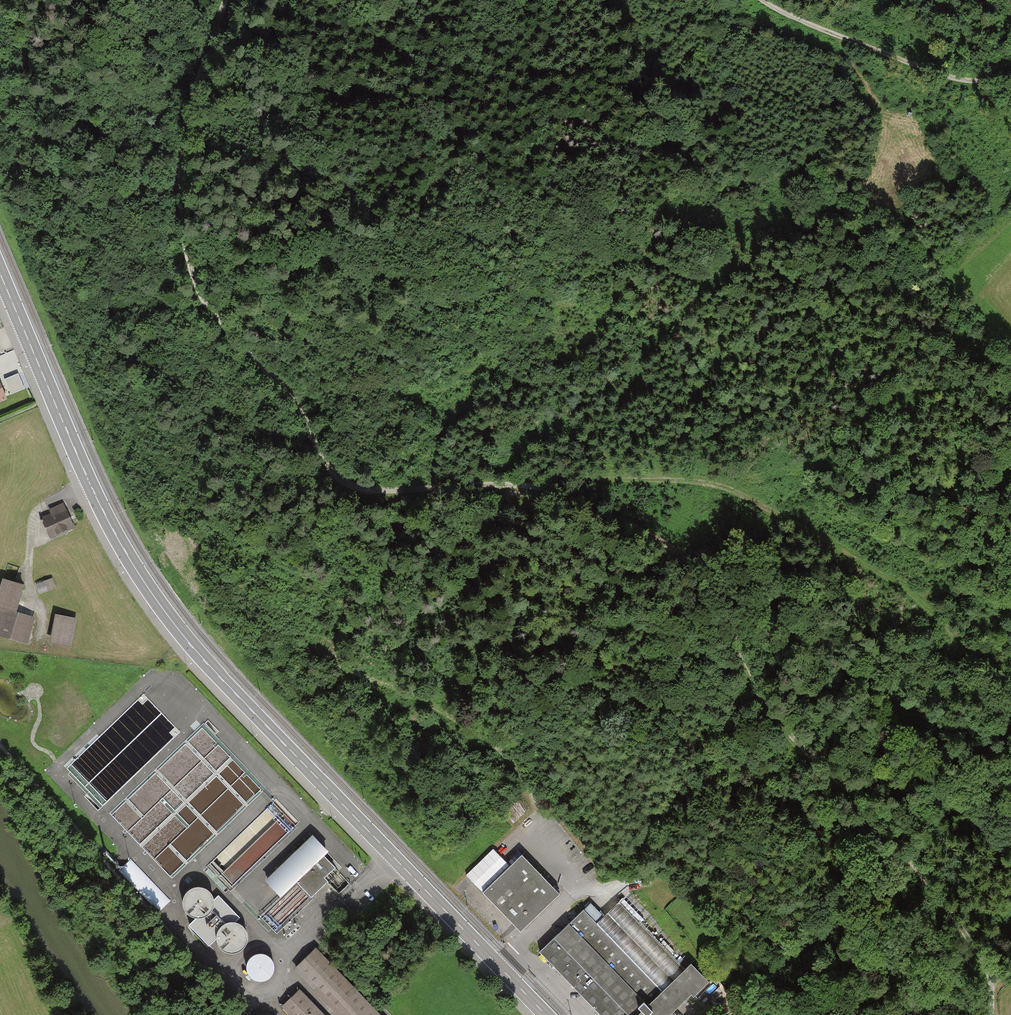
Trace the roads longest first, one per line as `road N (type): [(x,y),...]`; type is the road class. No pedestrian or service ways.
road 1 (track): [(987,1014),(981,966),(943,895),(837,769),(774,709),(702,568),(641,528),(542,483),(377,495),(342,481),(292,404),(201,296),(182,230),(179,163),(223,0)]
road 2 (secondary): [(546,1014),(173,624),(89,481),(0,275)]
road 3 (track): [(1010,695),(884,584),(729,496),(542,483)]
road 4 (track): [(583,884),(538,836),(552,821),(498,743),(320,654)]
road 5 (track): [(1010,71),(972,79),(915,64),(761,0)]
road 6 (track): [(407,694),(520,673),(632,698)]
road 7 (track): [(475,488),(603,413)]

